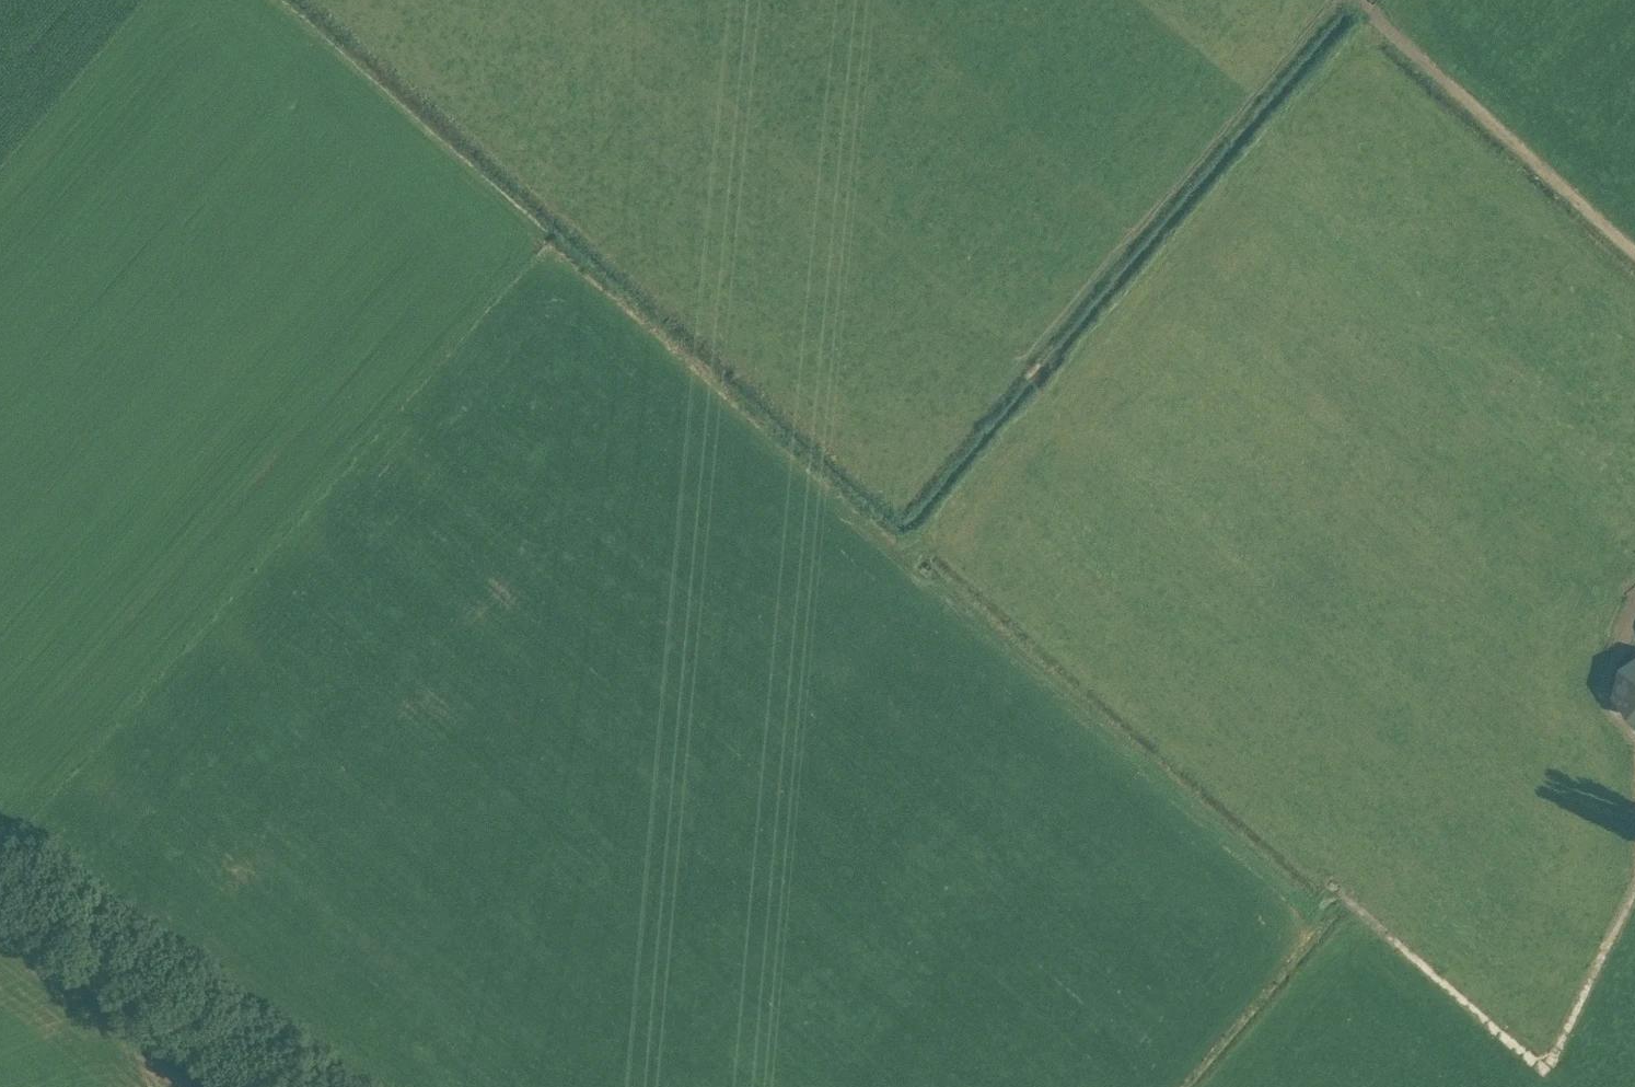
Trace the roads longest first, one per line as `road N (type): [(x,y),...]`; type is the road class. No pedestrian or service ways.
road 1 (track): [(1360,0),(1634,251)]
road 2 (track): [(290,1086),(38,881),(0,863)]

